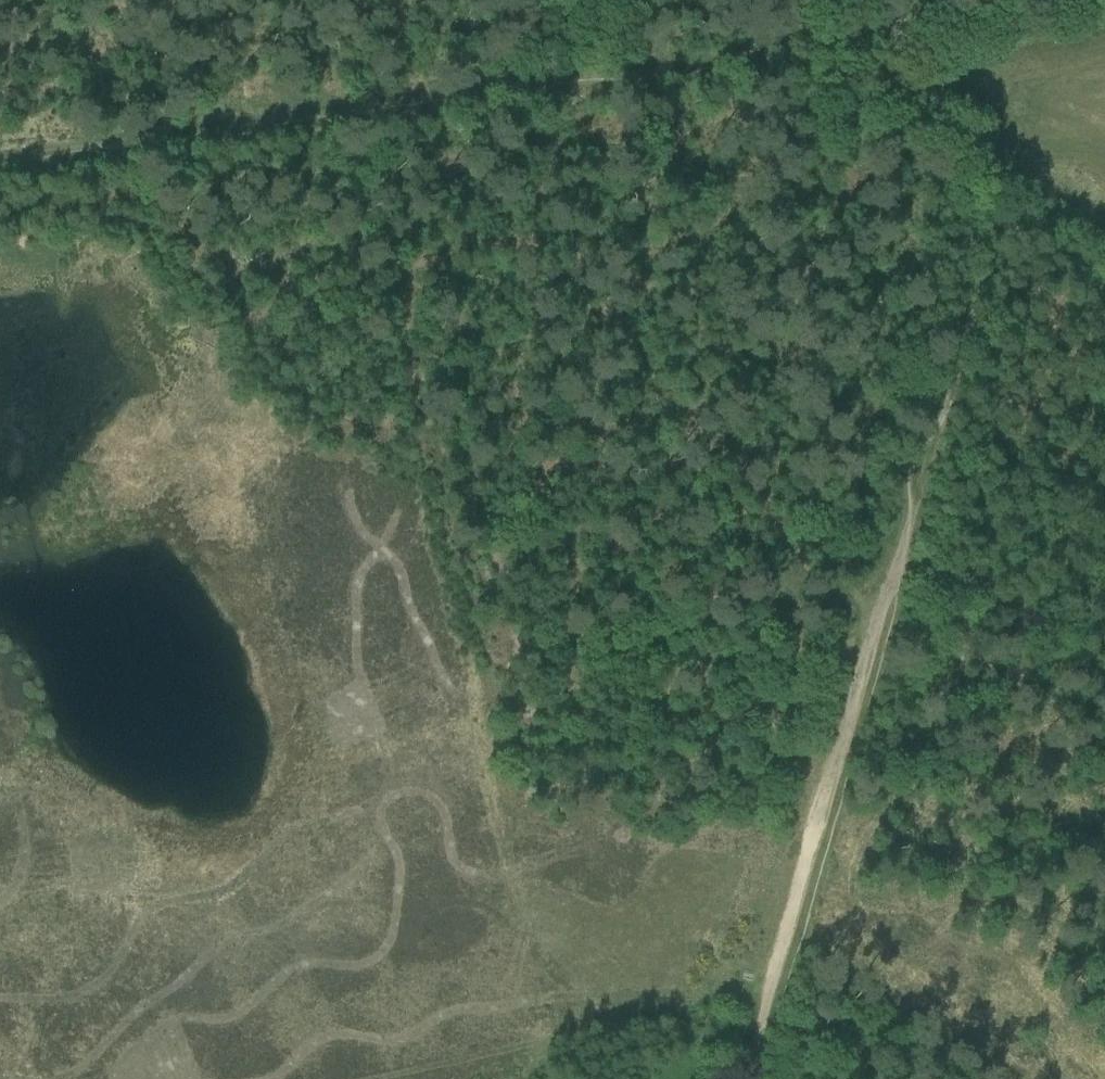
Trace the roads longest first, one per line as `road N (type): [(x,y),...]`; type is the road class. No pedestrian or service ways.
road 1 (track): [(916,23),(673,69),(0,165)]
road 2 (track): [(916,23),(973,271),(968,325),(895,563)]
road 3 (track): [(882,602),(746,1078)]
road 4 (track): [(1040,0),(916,23)]

